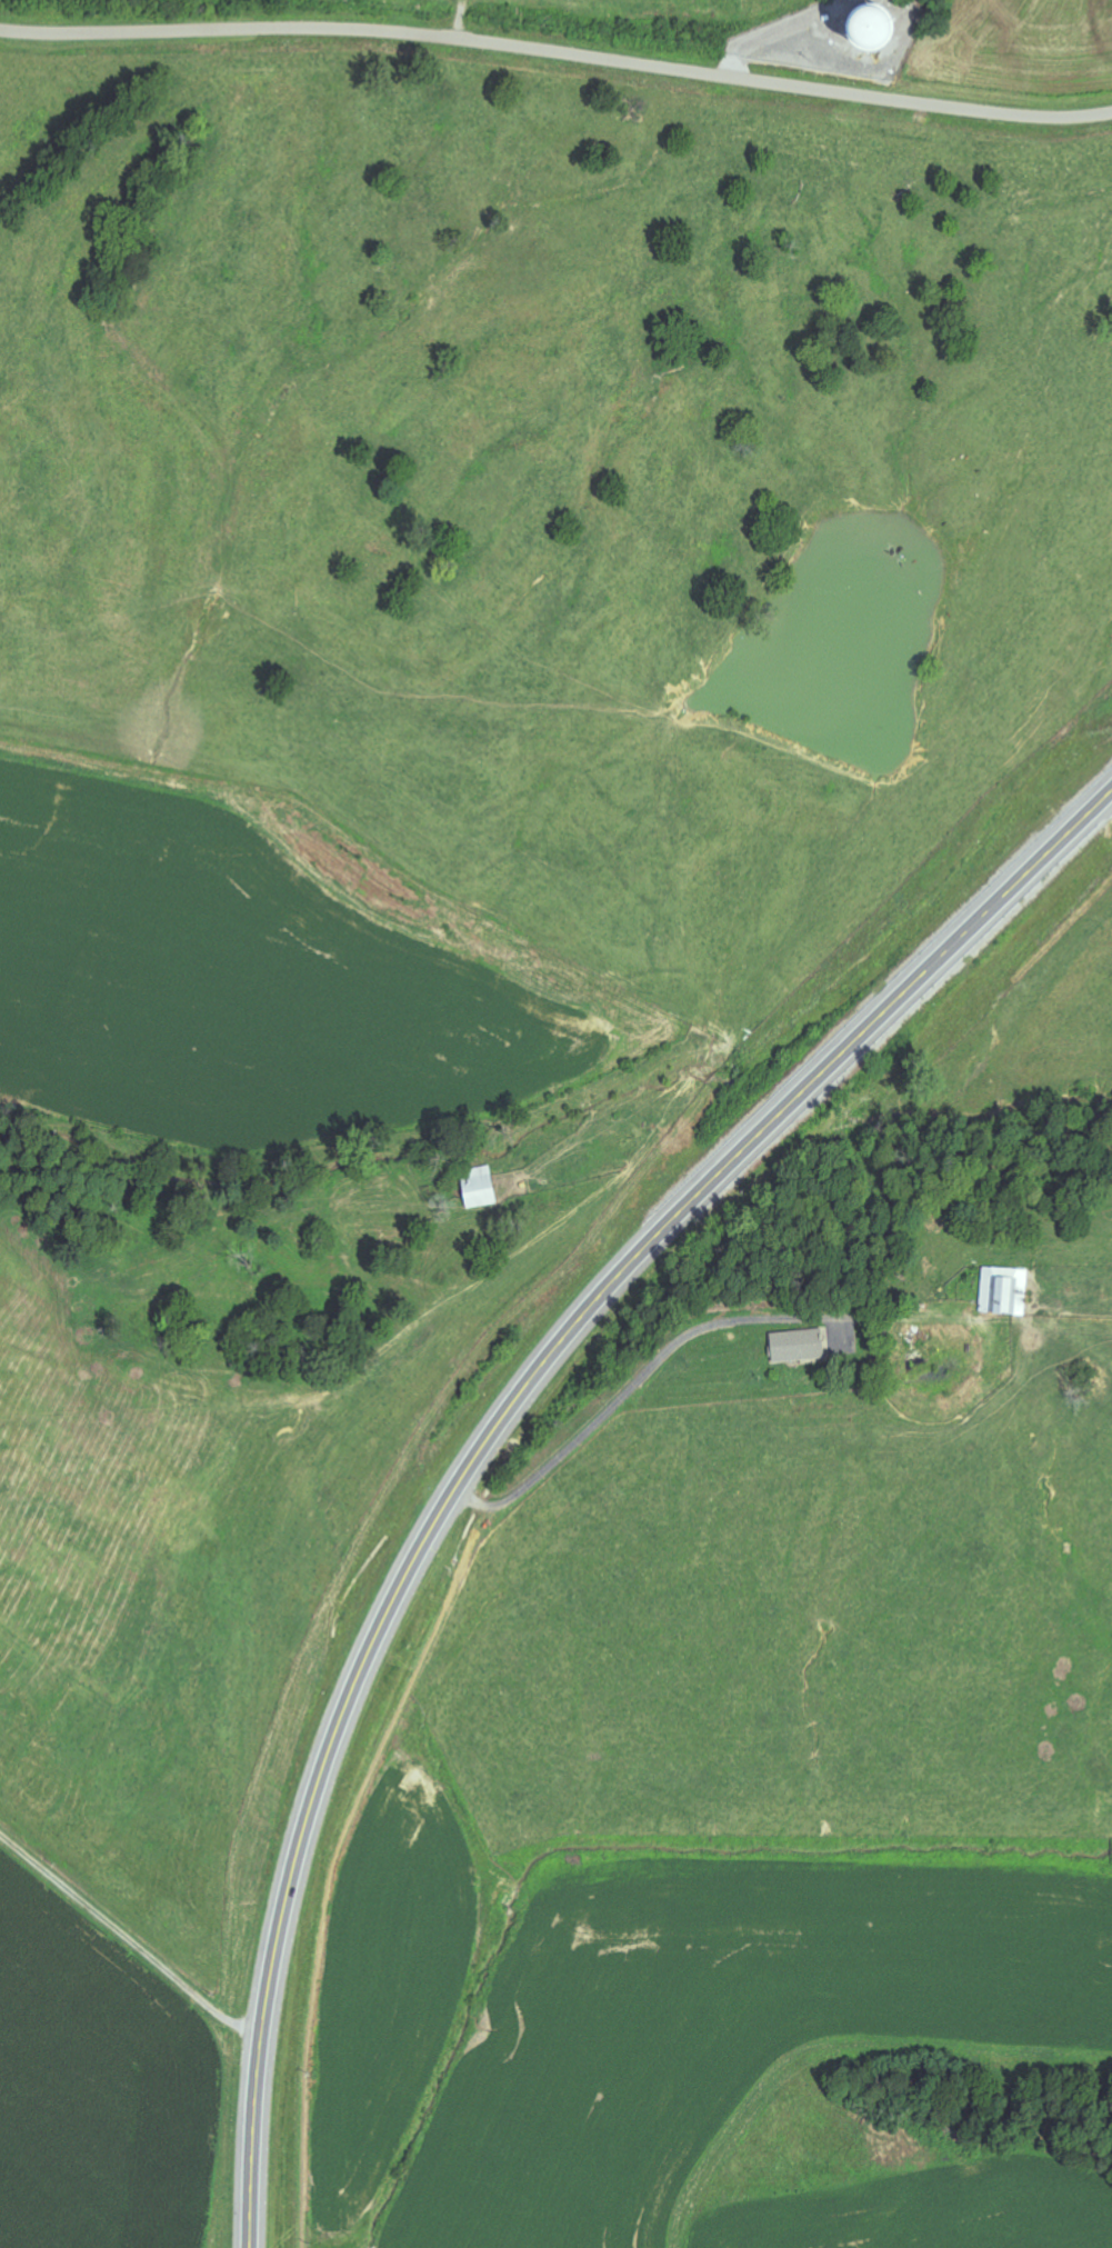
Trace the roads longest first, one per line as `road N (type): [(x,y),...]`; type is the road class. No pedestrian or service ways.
road 1 (trunk): [(251,2247),(263,2041),(291,1885),(338,1731),(429,1537),(590,1309),(1111,791)]
road 2 (residential): [(0,32),(394,36),(989,116),(1111,113)]

